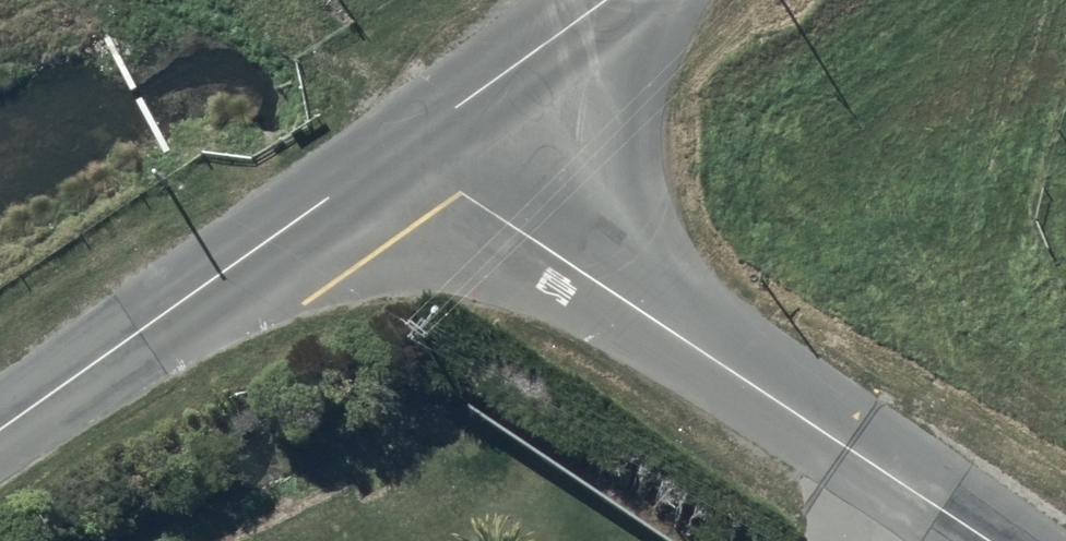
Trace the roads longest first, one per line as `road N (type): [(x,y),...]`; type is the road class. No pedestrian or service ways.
road 1 (unclassified): [(399,148),(453,192),(987,540)]
road 2 (tertiary): [(0,426),(399,148)]
road 3 (tertiary): [(399,148),(602,0)]

